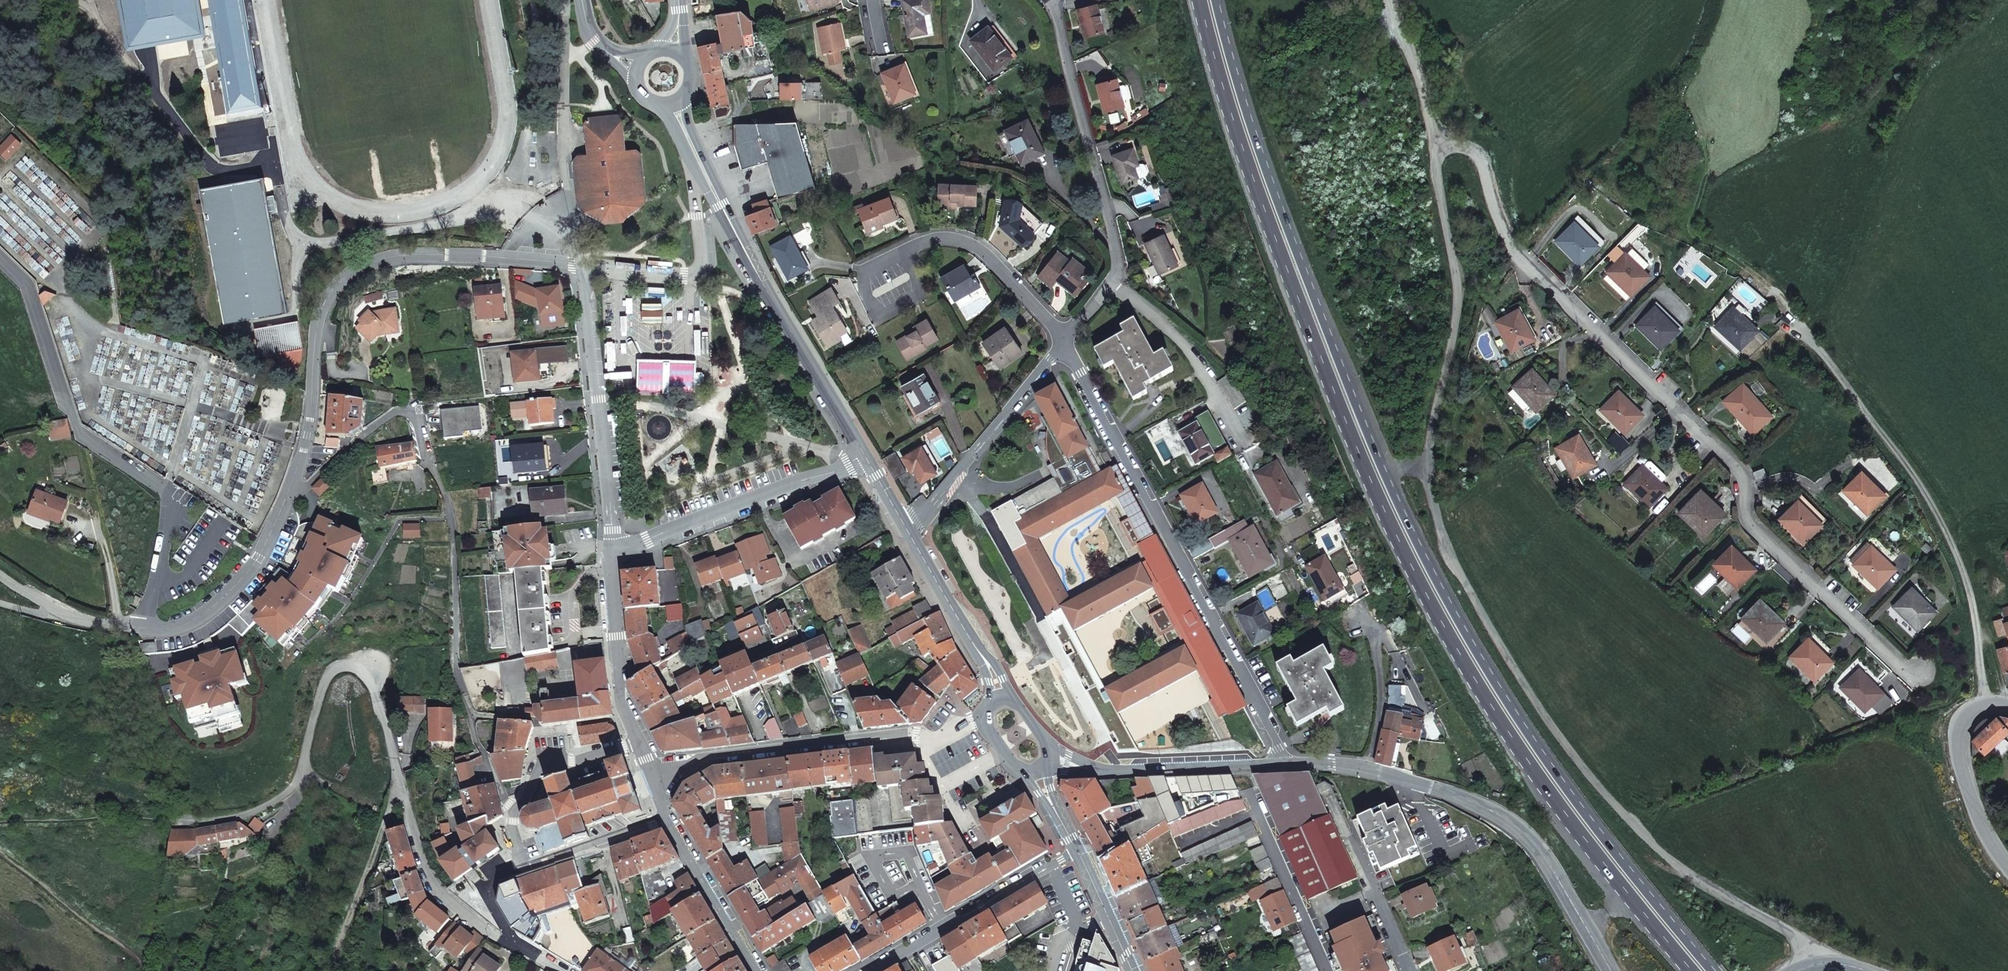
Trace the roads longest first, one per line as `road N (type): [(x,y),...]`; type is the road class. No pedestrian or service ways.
road 1 (trunk): [(1716,970),(1579,806),(1436,579),(1340,363),(1218,0)]
road 2 (trunk): [(1201,0),(1238,133),(1331,382),(1433,605),(1551,796),(1695,970)]
road 3 (unclassified): [(1821,962),(1639,832),(1583,770),(1447,551),(1439,510),(1456,265),(1440,208),(1439,151)]
road 4 (unclassified): [(1439,151),(1464,143),(1482,159),(1516,251),(1554,298),(1731,457),(1750,483),(1749,519),(1919,681)]
road 5 (residential): [(507,940),(435,888),(383,715),(368,676),(352,665),(333,670),(300,783),(279,805),(252,817),(164,822)]
road 6 (residential): [(1063,341),(1288,764)]
road 7 (unclassified): [(579,268),(411,254),(345,278),(327,298),(317,328),(307,448),(285,502)]
road 8 (tertiary): [(1288,764),(1404,778),(1508,820),(1536,846),(1610,970)]
road 9 (unclassified): [(285,502),(232,589),(203,616),(171,628),(117,628),(59,608),(0,570)]
road 10 (residential): [(1111,286),(1119,257),(1115,231),(1048,0)]
road 11 (secondary): [(867,458),(722,204)]
road 12 (residential): [(610,557),(579,268)]
road 13 (residential): [(285,502),(413,402),(426,468),(451,522)]
road 14 (residential): [(610,557),(867,458)]
road 15 (residential): [(916,735),(718,758),(654,778)]
road 16 (residential): [(910,530),(1063,341)]
road 17 (residential): [(869,970),(1077,849)]
road 18 (unclassified): [(699,163),(700,270),(691,277),(579,268)]
road 19 (residential): [(1063,341),(977,244),(947,238),(900,250)]
road 20 (residential): [(1111,286),(1195,348),(1247,436)]
road 21 (track): [(400,777),(337,970)]
road 22 (tertiary): [(1087,769),(1288,764)]
road 23 (residential): [(640,745),(624,704),(610,557)]
road 24 (residential): [(1253,798),(1330,970)]
road 25 (track): [(144,970),(119,941),(0,851)]
road 26 (tertiary): [(2007,865),(1977,813),(1963,755),(1966,729),(1990,707)]
road 27 (residential): [(671,820),(762,970)]
road 28 (residential): [(1343,824),(1409,970)]
road 29 (unclassified): [(1439,151),(1392,0)]
road 30 (residential): [(513,816),(558,768),(640,745)]
road 31 (residential): [(671,820),(529,870)]
road 32 (secondary): [(974,647),(910,530)]
road 33 (residential): [(900,250),(860,269),(877,307),(913,289)]

